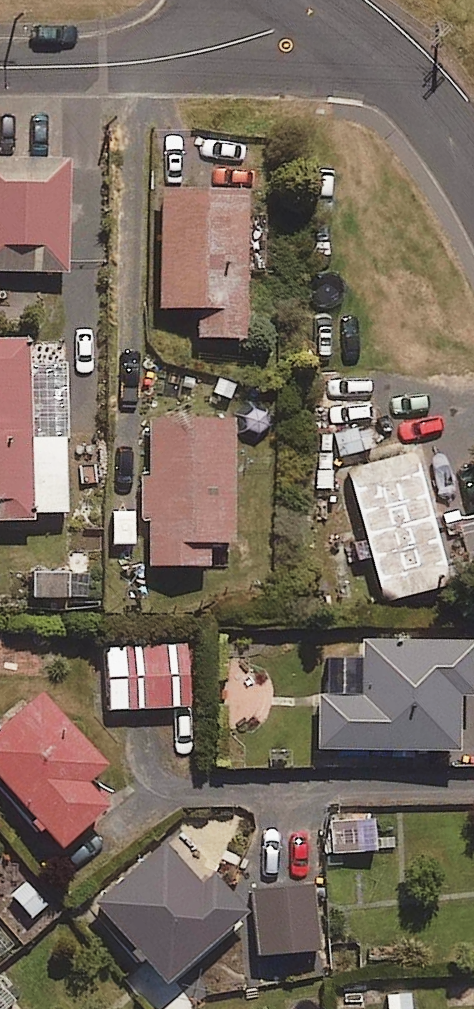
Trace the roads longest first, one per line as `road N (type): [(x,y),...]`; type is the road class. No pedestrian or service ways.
road 1 (residential): [(0,61),(383,66)]
road 2 (residential): [(473,176),(383,66)]

